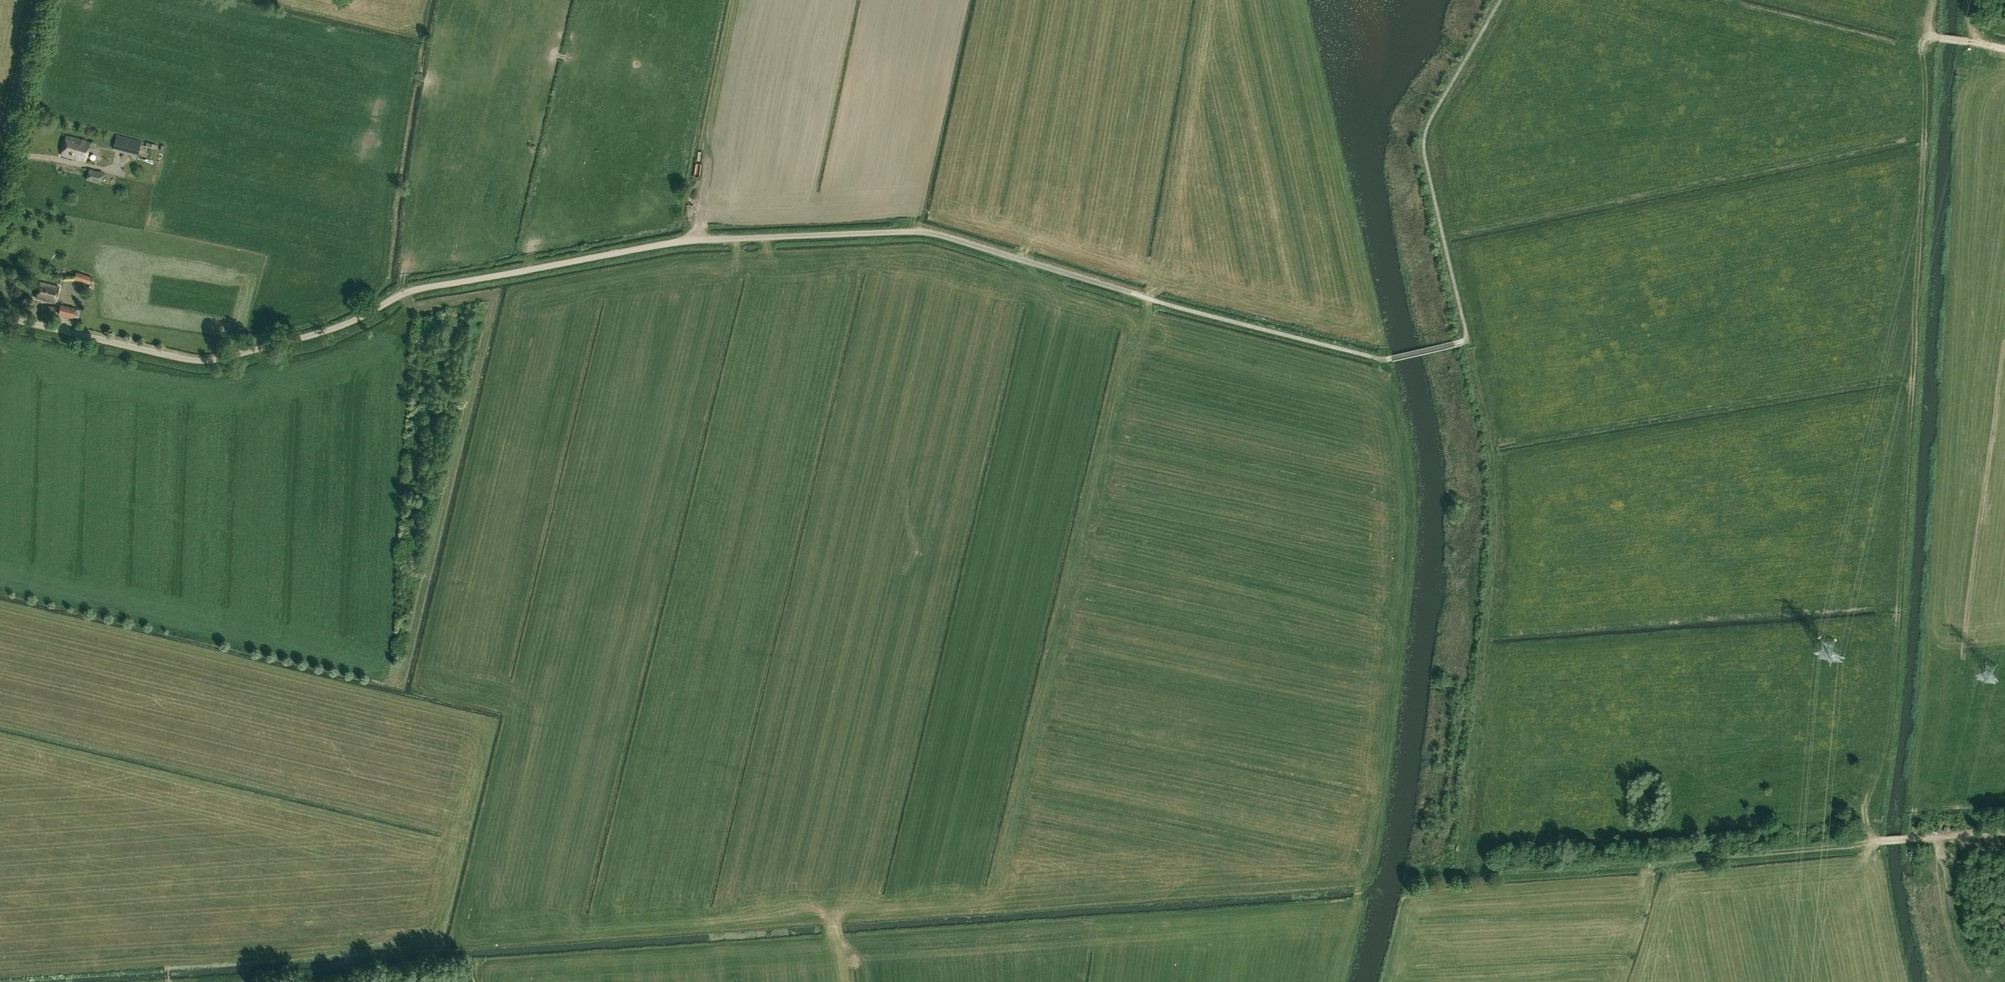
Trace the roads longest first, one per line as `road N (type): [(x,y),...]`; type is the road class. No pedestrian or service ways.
road 1 (unclassified): [(0,316),(208,361),(327,332),(428,287),(679,241),(915,231),(1132,292)]
road 2 (unclassified): [(0,181),(38,0)]

